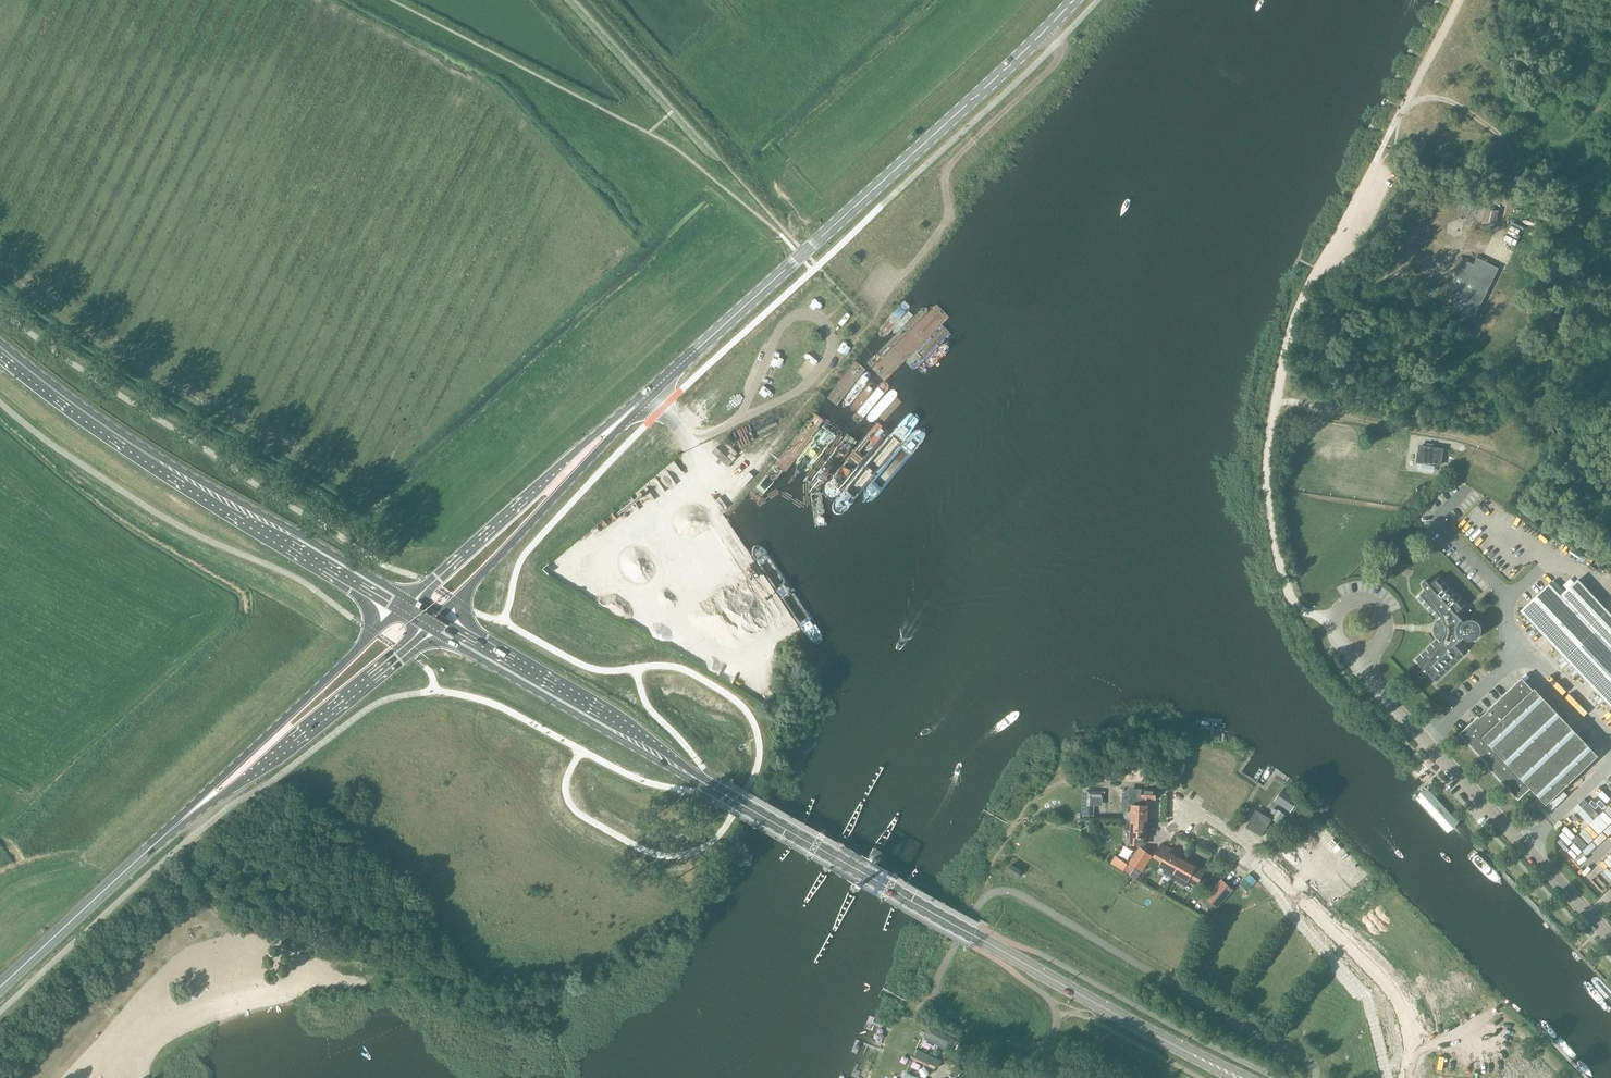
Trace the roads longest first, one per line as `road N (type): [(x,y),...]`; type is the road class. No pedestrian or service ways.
road 1 (primary): [(1240,1077),(1126,1022),(434,623)]
road 2 (track): [(1334,622),(1296,607),(1280,559),(1266,480),(1278,406),(1304,315),(1459,0)]
road 3 (primary): [(627,414),(1073,0)]
road 4 (primary): [(402,607),(200,490),(0,351)]
road 5 (unclassified): [(1610,935),(1376,689),(1364,653)]
road 6 (primary): [(188,816),(290,748),(434,623)]
road 7 (primary): [(402,607),(188,816)]
road 8 (primary): [(627,414),(402,607)]
road 9 (primary): [(434,623),(627,414)]
road 10 (unclassified): [(1408,1077),(1414,1051),(1393,991),(1260,859)]
road 11 (primary): [(0,987),(188,816)]

